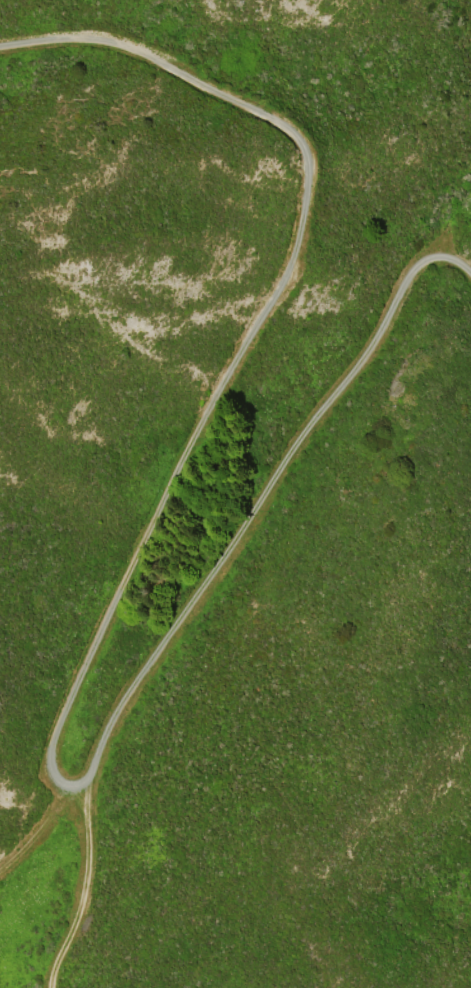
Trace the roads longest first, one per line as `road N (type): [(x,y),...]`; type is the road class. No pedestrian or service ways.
road 1 (track): [(0,870),(69,789),(55,765),(56,735),(168,487),(287,274),(307,209),(308,166),(281,125),(130,49),(89,37),(0,46)]
road 2 (track): [(69,789),(87,786),(125,695),(258,507),(285,454),(355,368),(412,273),(425,263),(450,263),(470,281)]

